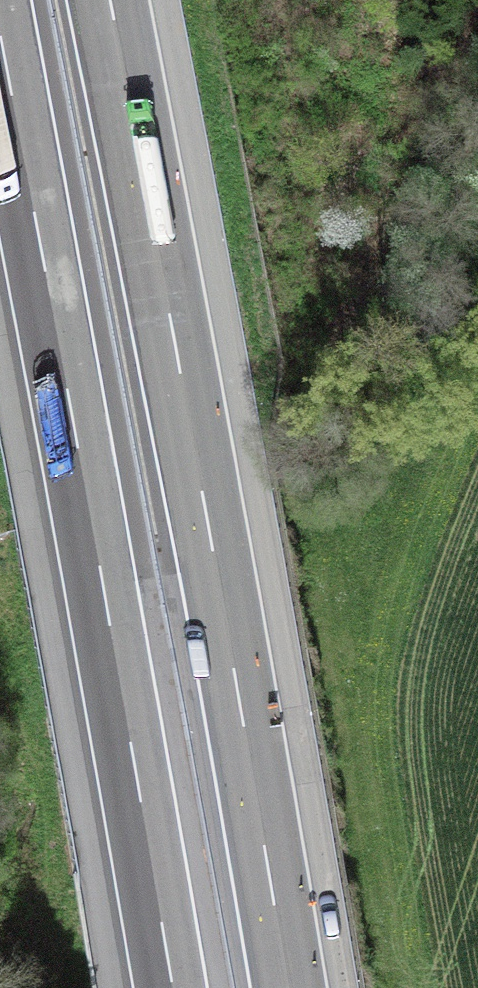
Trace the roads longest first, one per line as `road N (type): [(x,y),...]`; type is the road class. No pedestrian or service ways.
road 1 (motorway): [(288,987),(110,0)]
road 2 (motorway): [(0,34),(172,987)]

